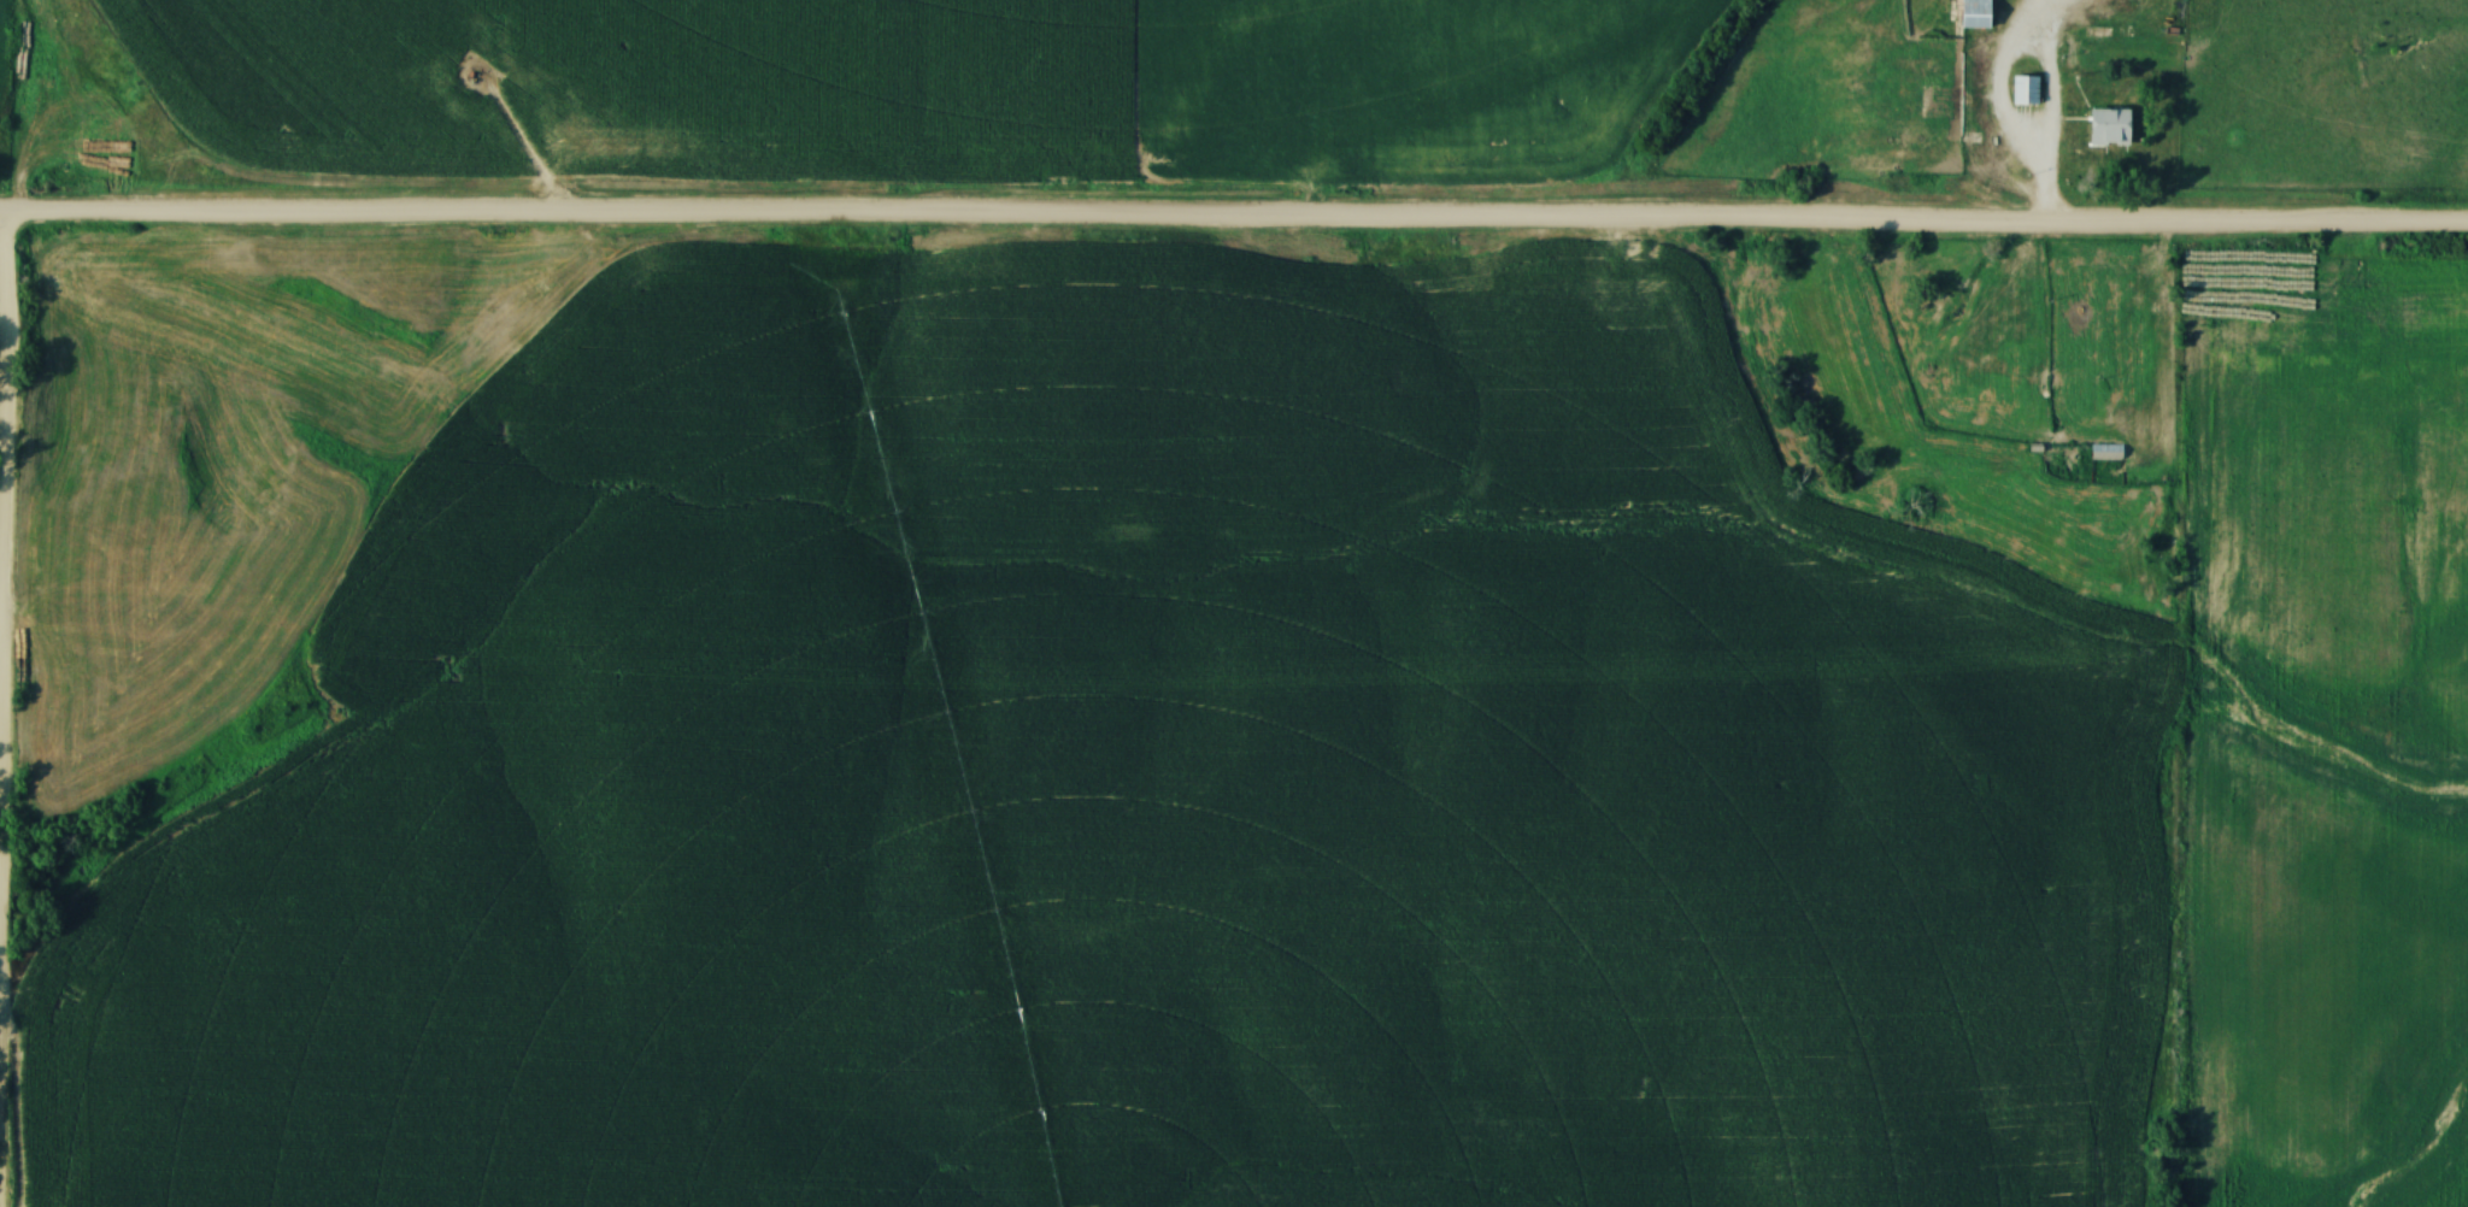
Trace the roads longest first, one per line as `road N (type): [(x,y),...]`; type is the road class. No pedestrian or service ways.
road 1 (residential): [(2467,228),(0,218)]
road 2 (residential): [(0,613),(5,218)]

